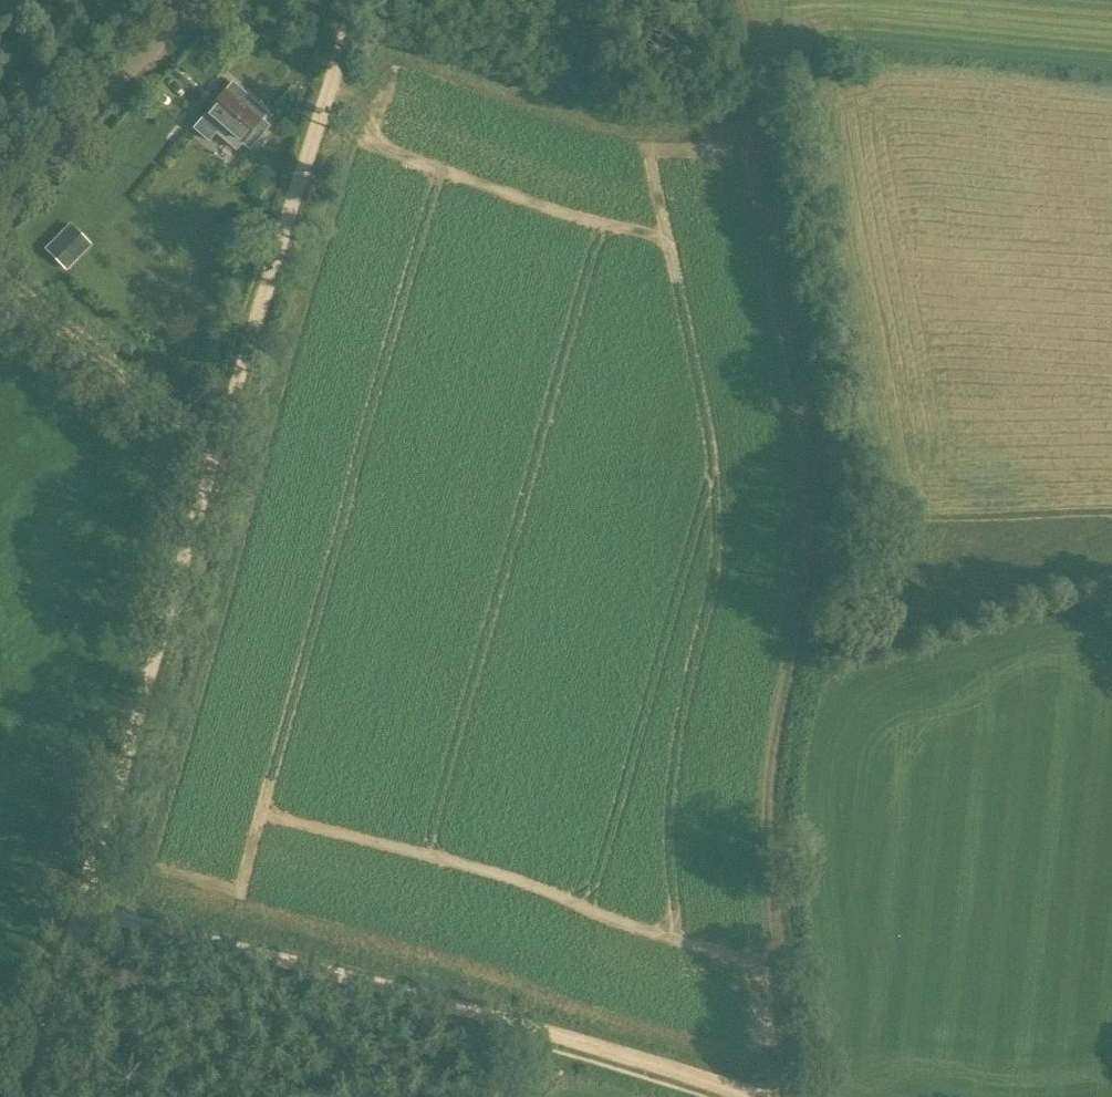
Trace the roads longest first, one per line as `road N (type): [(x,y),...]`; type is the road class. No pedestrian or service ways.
road 1 (track): [(752,1096),(79,906)]
road 2 (track): [(79,906),(213,452)]
road 3 (track): [(219,436),(356,0)]
road 4 (track): [(0,273),(219,436)]
road 5 (unclassified): [(0,190),(191,0)]
road 6 (track): [(38,1096),(79,906)]

